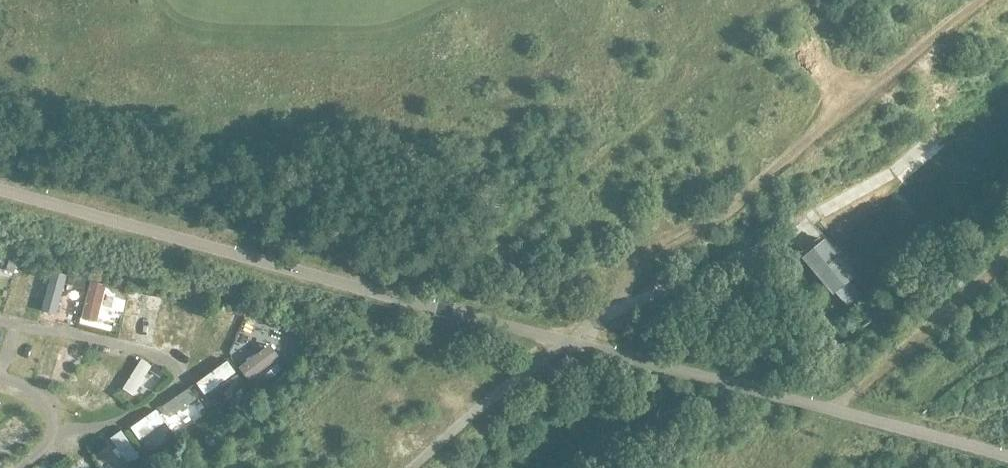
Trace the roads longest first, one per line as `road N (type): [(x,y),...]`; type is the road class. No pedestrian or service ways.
road 1 (track): [(983,0),(599,323)]
road 2 (track): [(834,409),(1007,260)]
road 3 (track): [(784,243),(599,323)]

